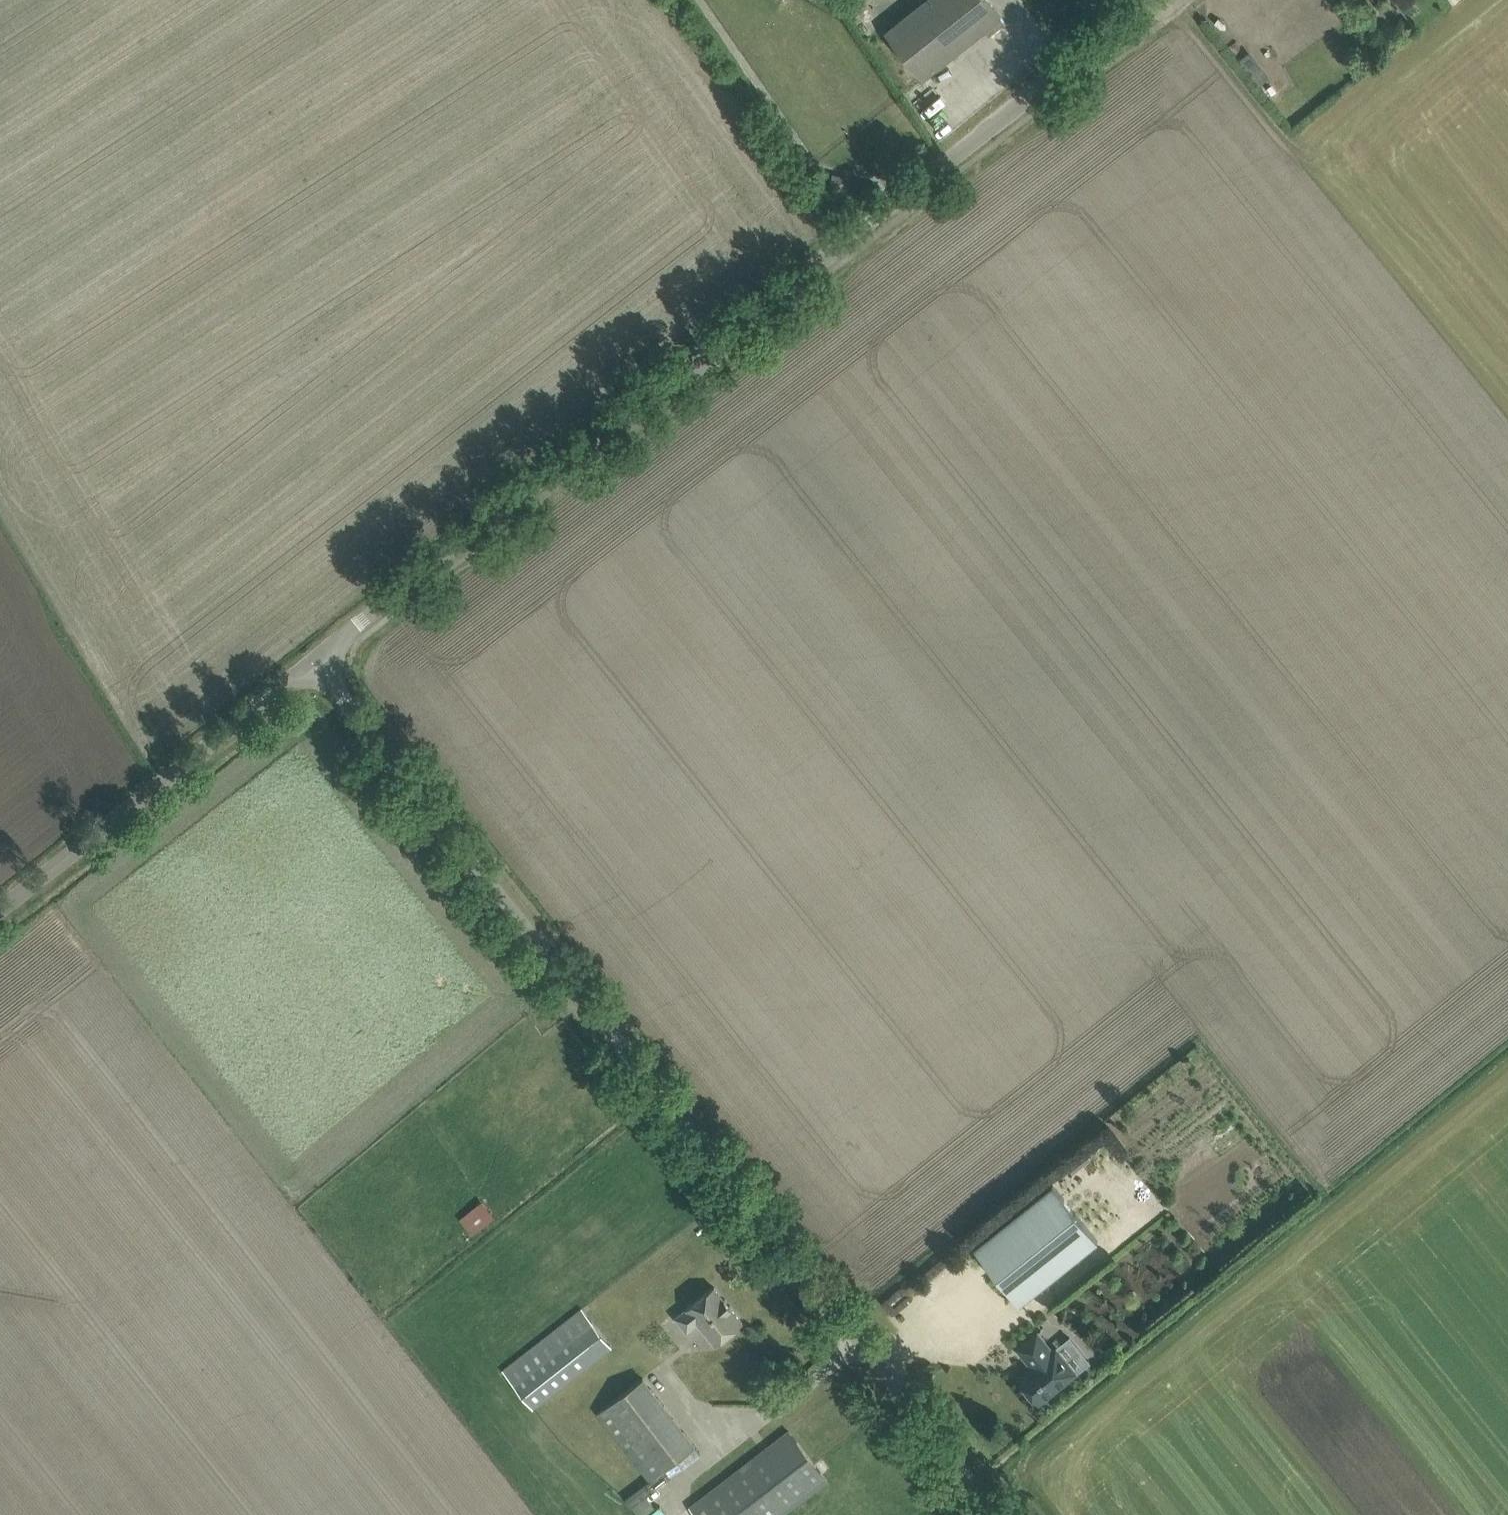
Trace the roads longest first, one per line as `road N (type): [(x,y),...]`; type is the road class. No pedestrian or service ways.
road 1 (tertiary): [(999,1514),(307,660)]
road 2 (tertiary): [(307,660),(1152,0)]
road 3 (unclassified): [(0,901),(307,660)]

